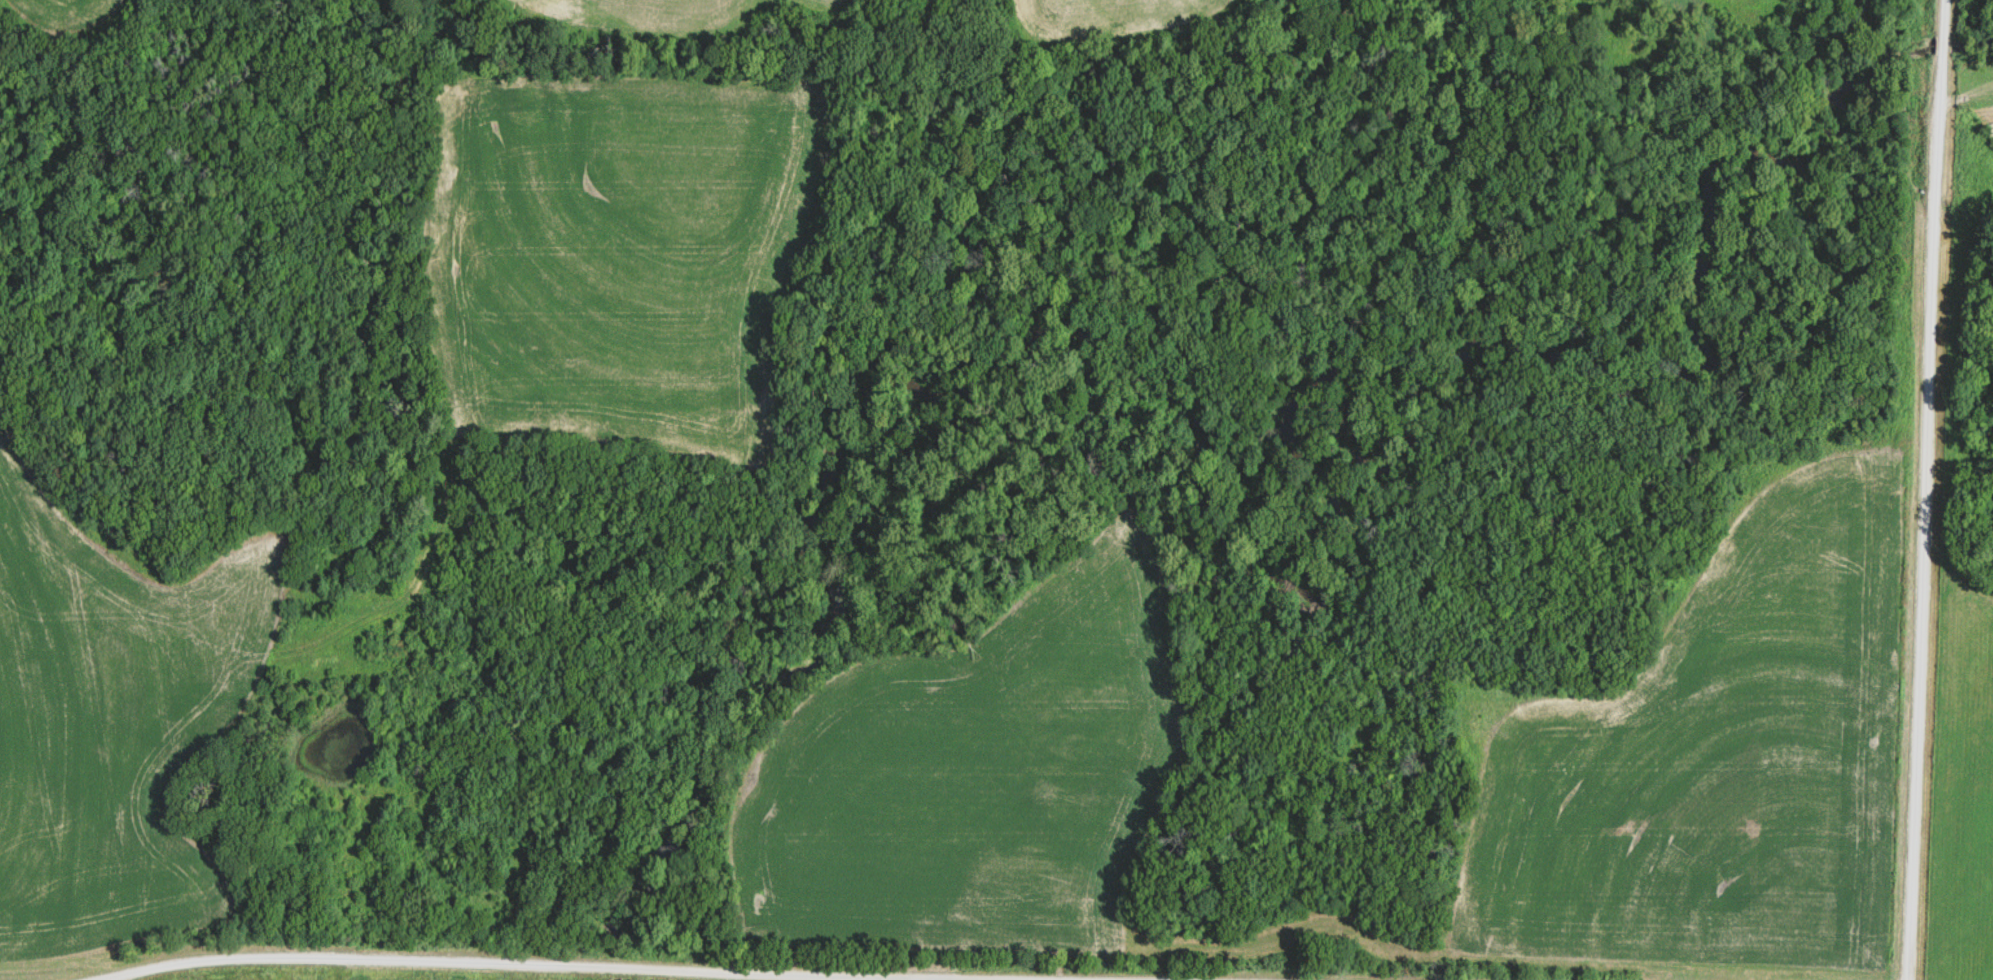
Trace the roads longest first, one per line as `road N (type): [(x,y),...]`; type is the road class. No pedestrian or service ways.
road 1 (residential): [(90,979),(217,956),(1107,979)]
road 2 (residential): [(1943,0),(1905,979)]

